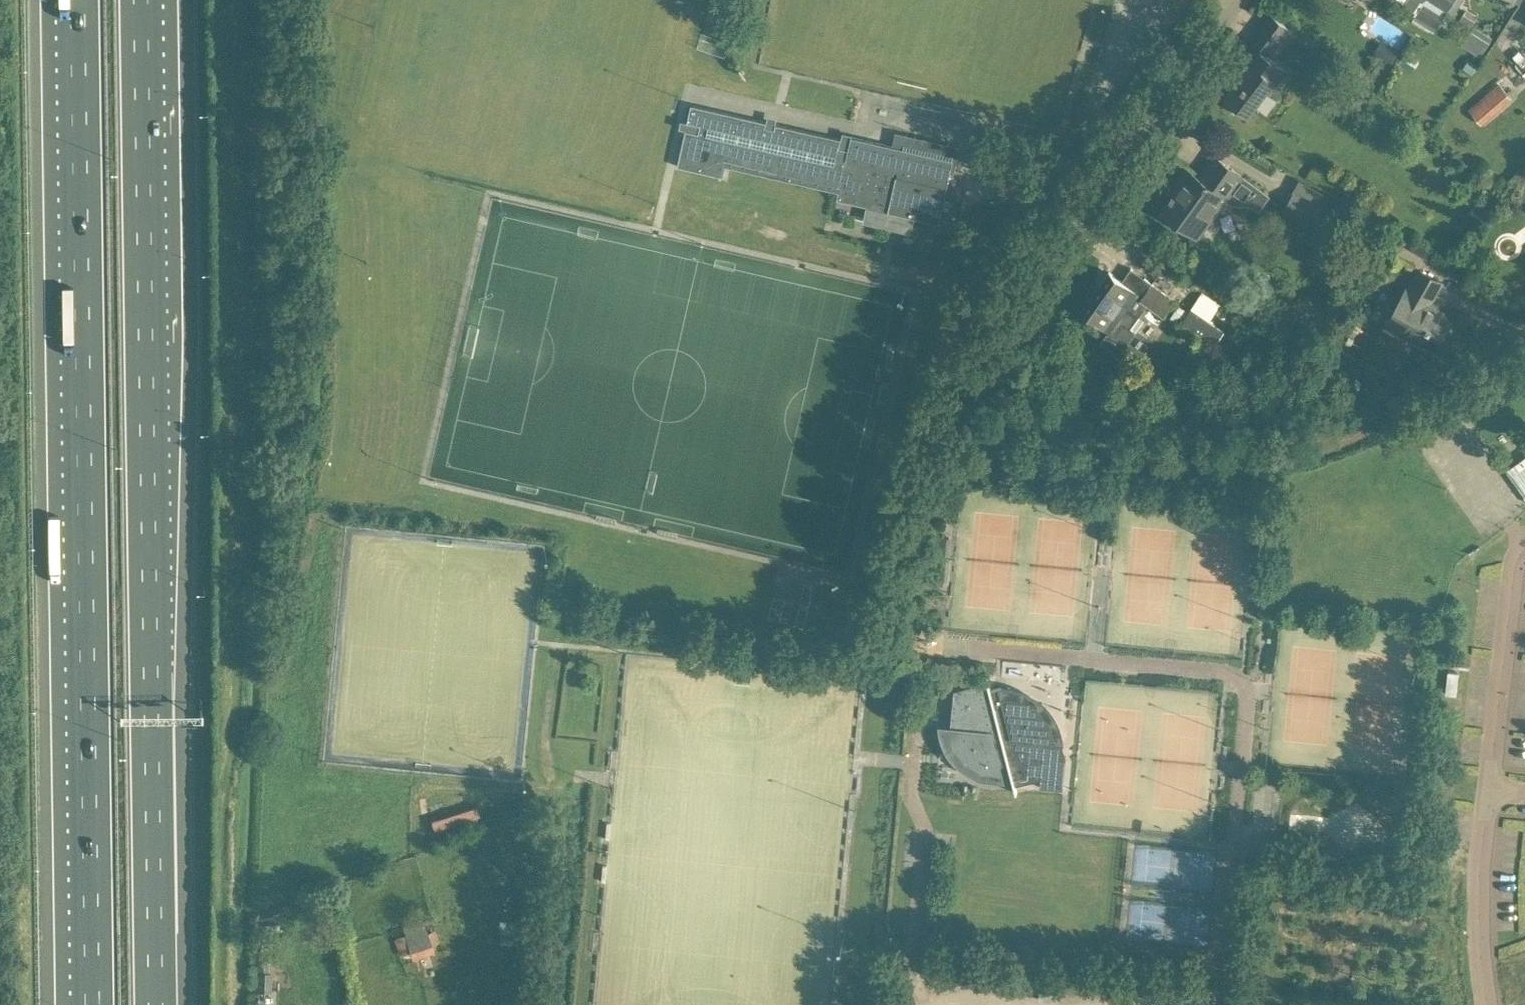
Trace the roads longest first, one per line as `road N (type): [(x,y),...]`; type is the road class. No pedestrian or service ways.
road 1 (motorway): [(77,0),(92,1004)]
road 2 (motorway): [(153,1004),(141,0)]
road 3 (residential): [(1050,255),(1242,0)]
road 4 (residential): [(1524,551),(1517,564),(1490,792)]
road 5 (residential): [(1490,792),(1480,948),(1487,1004)]

